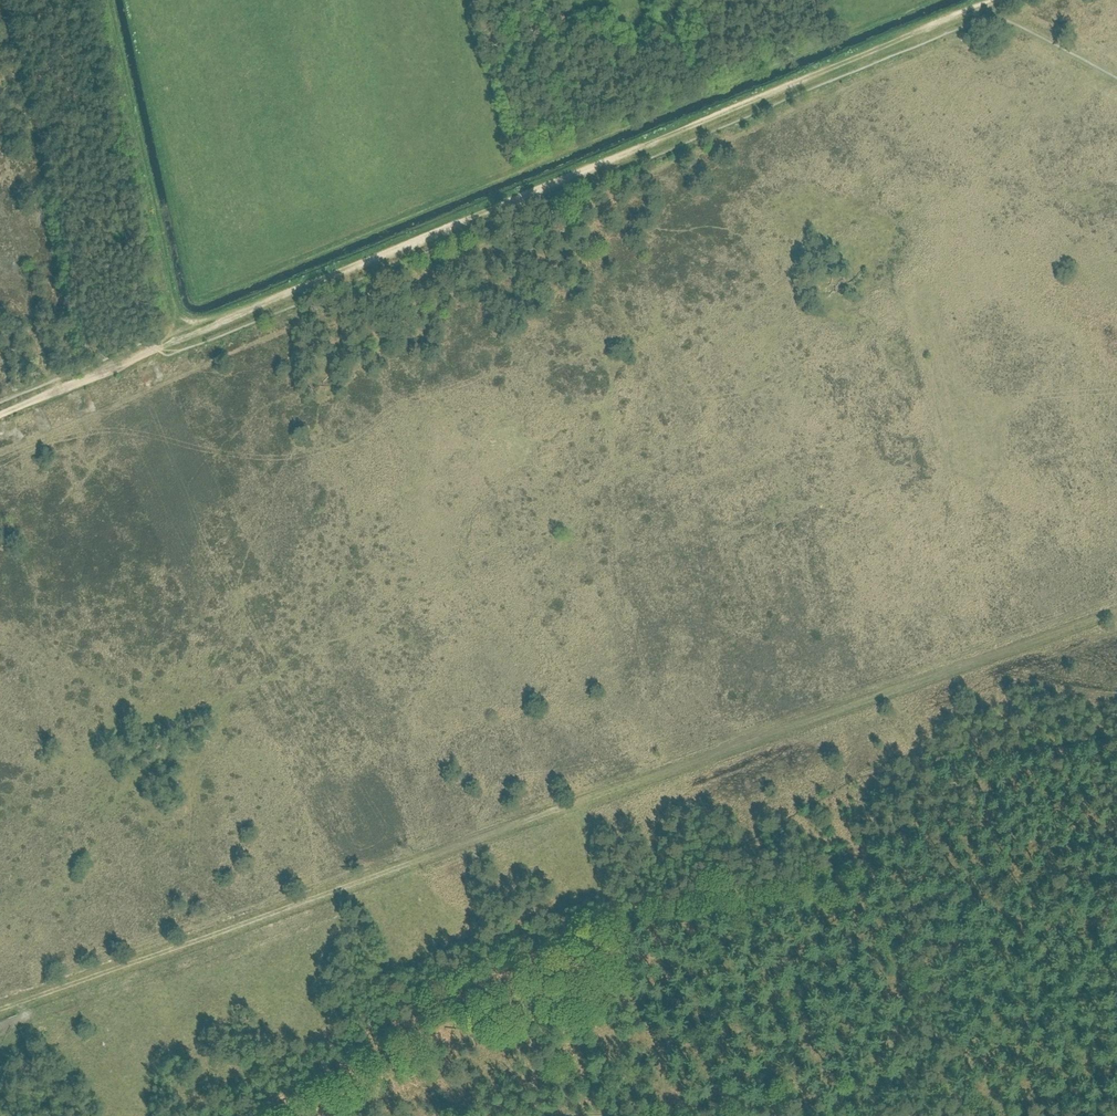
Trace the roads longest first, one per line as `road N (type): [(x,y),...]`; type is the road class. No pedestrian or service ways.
road 1 (track): [(0,1009),(1116,611)]
road 2 (track): [(176,342),(1000,0)]
road 3 (track): [(1116,1091),(794,1093),(753,1111),(662,1100)]
road 4 (track): [(102,0),(176,342)]
road 5 (track): [(575,804),(660,1064),(662,1100)]
road 6 (track): [(0,415),(176,342)]
road 7 (track): [(545,1115),(662,1100),(661,1115)]

